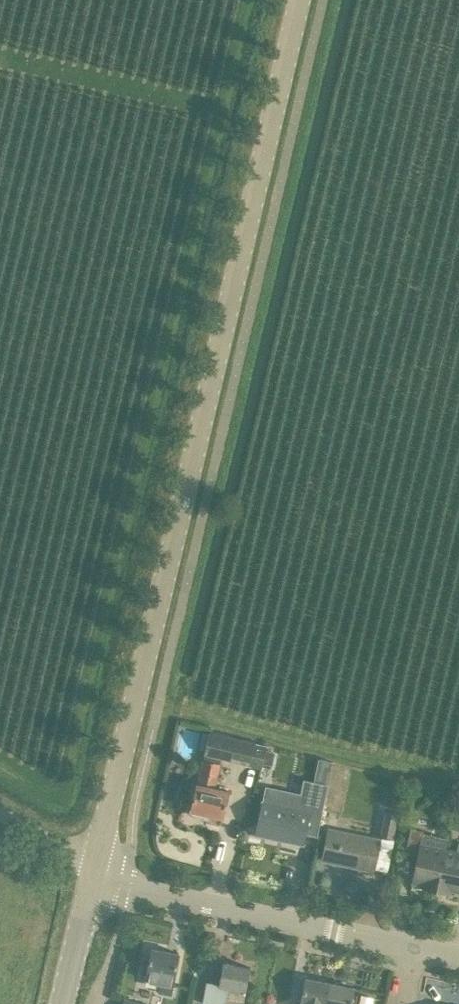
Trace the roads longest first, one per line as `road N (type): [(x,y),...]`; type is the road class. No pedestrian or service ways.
road 1 (secondary): [(95,864),(300,0)]
road 2 (tertiary): [(414,949),(196,902),(129,883),(95,864)]
road 3 (secondary): [(63,1003),(95,864)]

